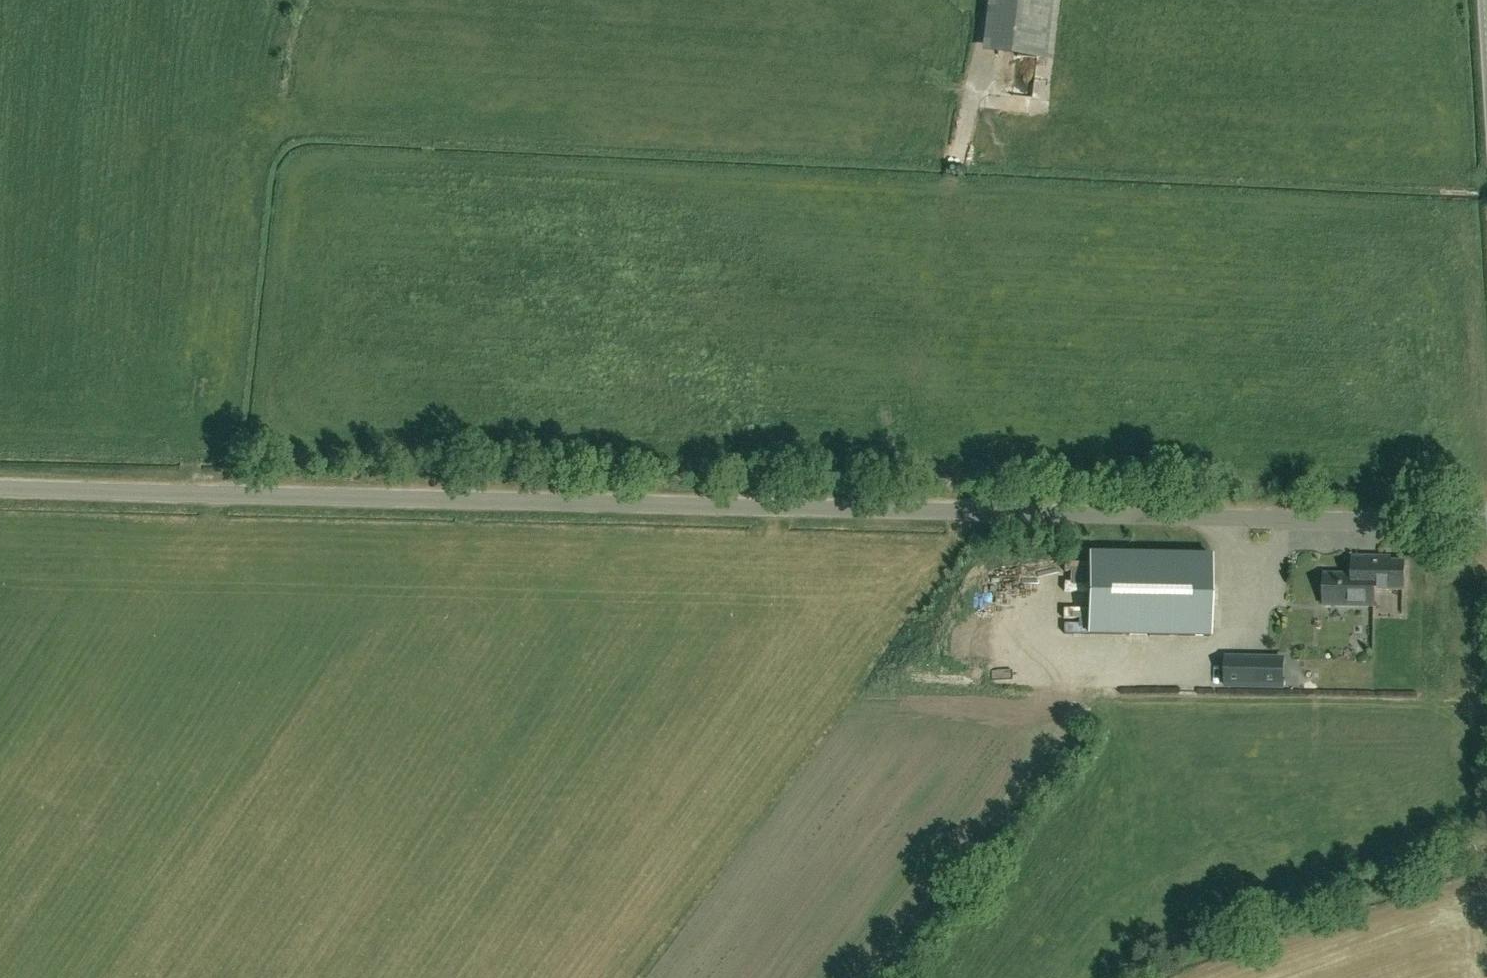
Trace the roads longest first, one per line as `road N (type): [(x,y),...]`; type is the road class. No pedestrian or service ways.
road 1 (unclassified): [(1486,522),(0,487)]

